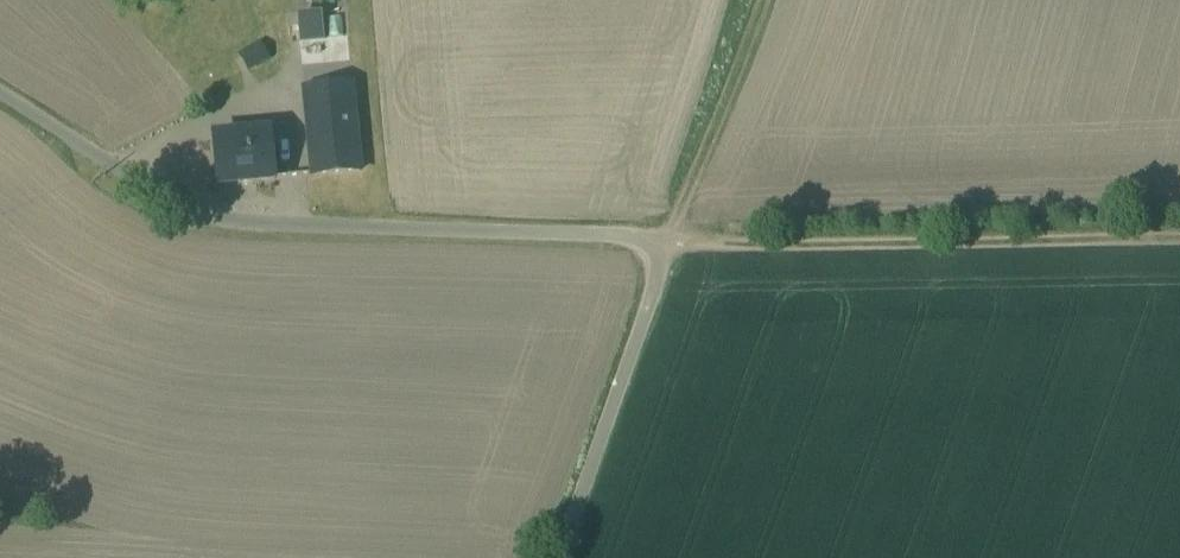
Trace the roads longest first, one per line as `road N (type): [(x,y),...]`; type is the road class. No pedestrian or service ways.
road 1 (unclassified): [(0,75),(161,181),(269,215),(633,220),(655,228),(664,250),(652,304),(556,557)]
road 2 (track): [(1179,235),(664,250)]

